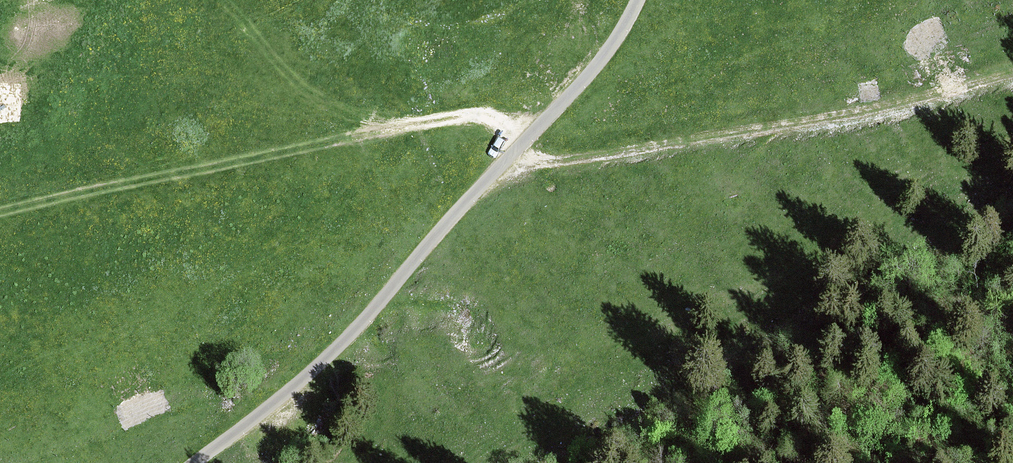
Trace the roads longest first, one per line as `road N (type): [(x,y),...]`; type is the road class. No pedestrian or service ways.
road 1 (track): [(0,195),(208,179),(284,151),(486,116),(509,135),(508,163),(744,140),(1012,81)]
road 2 (unclassified): [(196,462),(297,386),(602,64),(644,0)]
road 3 (track): [(420,124),(305,82),(203,0)]

